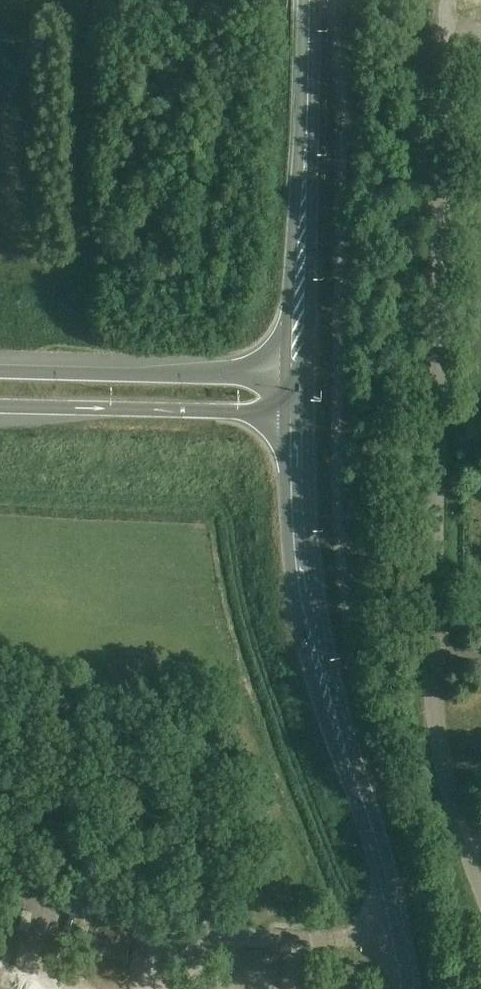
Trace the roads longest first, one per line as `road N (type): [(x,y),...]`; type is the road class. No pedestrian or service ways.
road 1 (unclassified): [(480,884),(448,786),(433,658),(442,0)]
road 2 (tertiary): [(408,988),(376,837),(313,626),(301,555),(297,412)]
road 3 (tertiary): [(297,377),(308,0)]
road 4 (motorway): [(297,377),(0,371)]
road 5 (motorway): [(0,407),(297,412)]
road 6 (track): [(208,937),(168,933),(0,865)]

